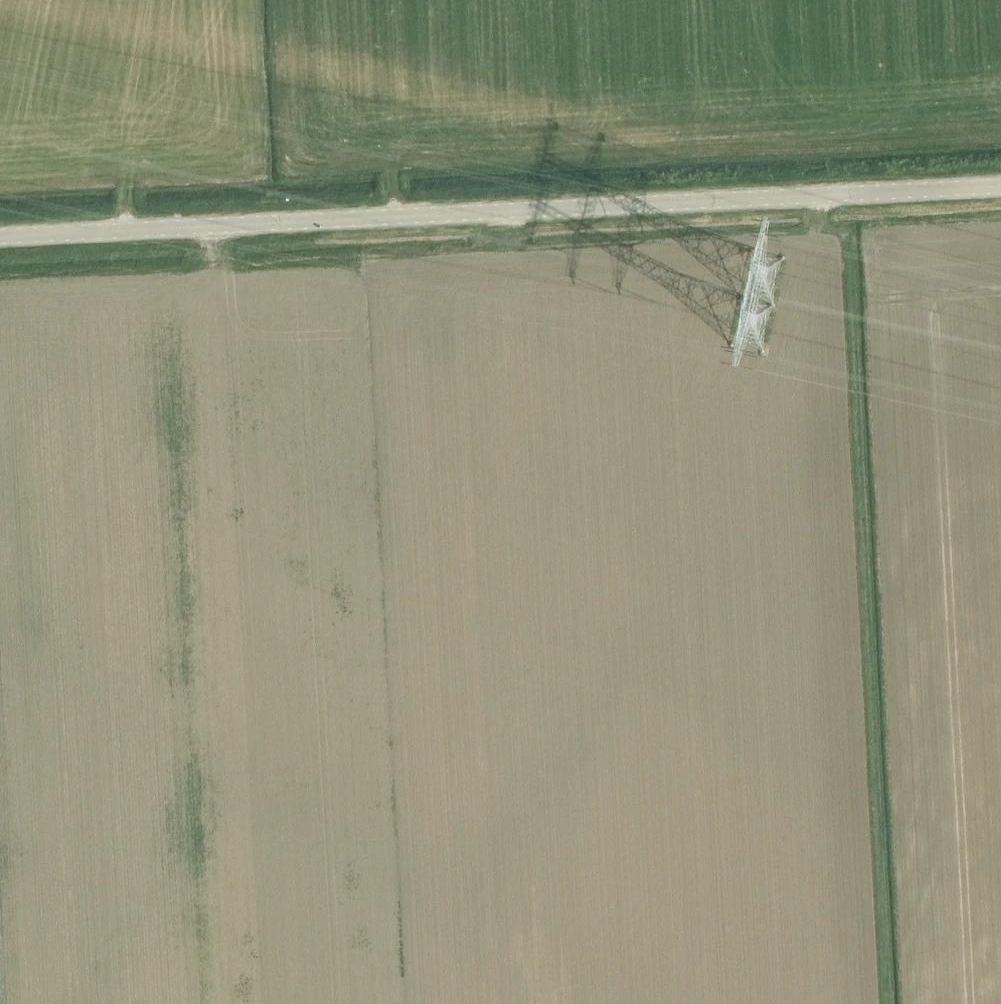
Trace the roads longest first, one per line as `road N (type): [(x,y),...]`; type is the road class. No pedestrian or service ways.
road 1 (unclassified): [(0,235),(1000,185)]

